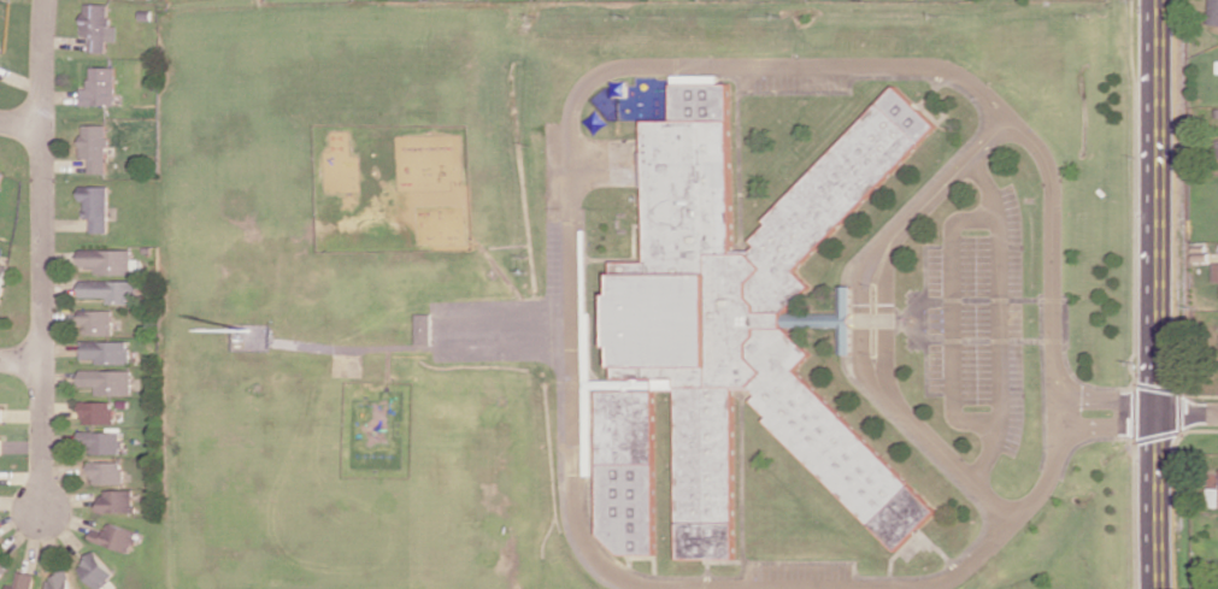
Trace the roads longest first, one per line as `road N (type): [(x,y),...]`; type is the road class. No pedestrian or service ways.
road 1 (secondary): [(1163,588),(1162,0)]
road 2 (residential): [(47,0),(42,510)]

